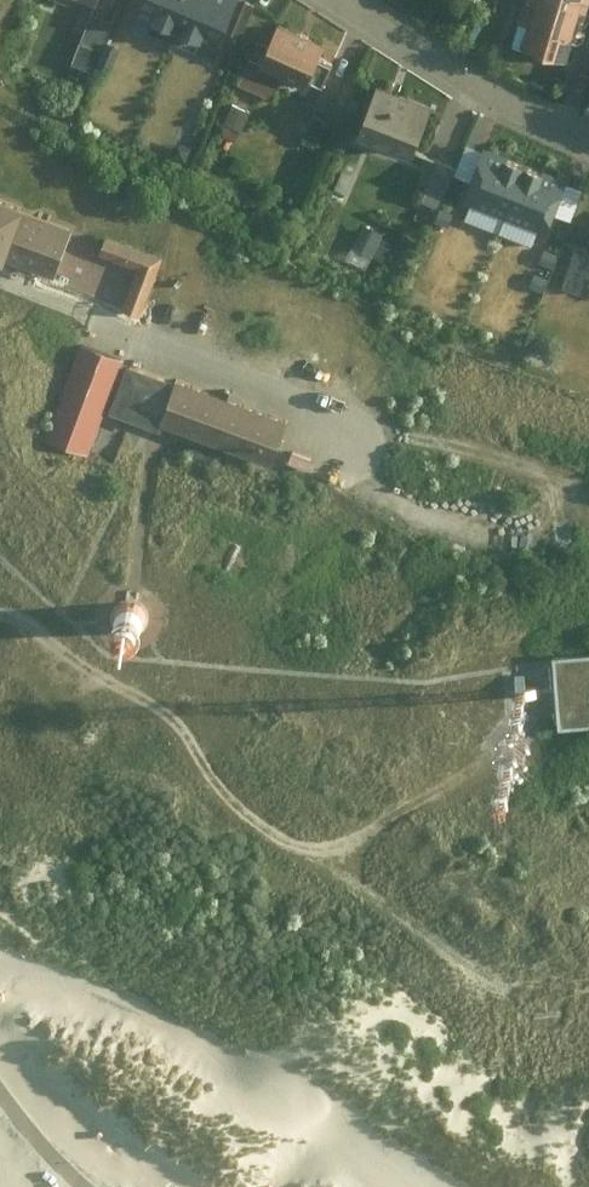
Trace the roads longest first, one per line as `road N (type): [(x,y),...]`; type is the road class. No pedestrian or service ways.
road 1 (track): [(508,982),(464,972),(230,823),(192,784),(159,732),(94,675),(70,656),(0,632)]
road 2 (residential): [(296,0),(532,143),(588,159)]
road 3 (track): [(301,866),(456,785),(532,717),(536,693)]

